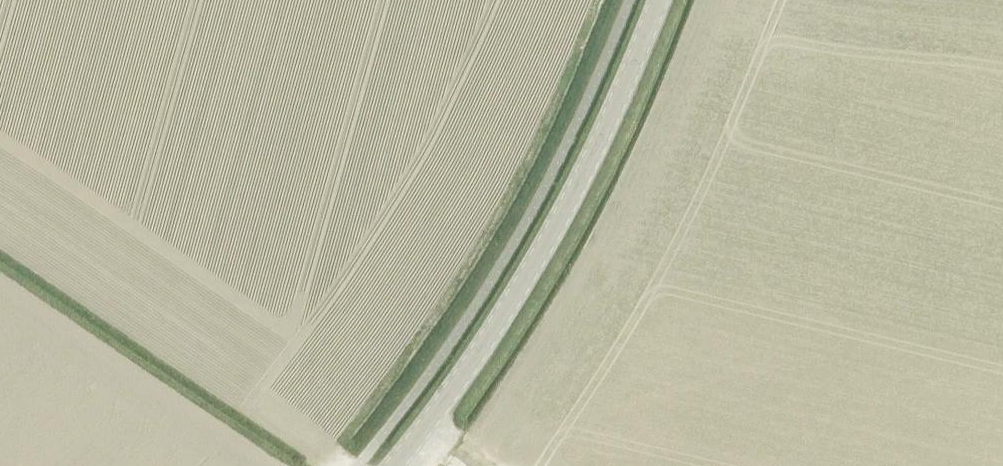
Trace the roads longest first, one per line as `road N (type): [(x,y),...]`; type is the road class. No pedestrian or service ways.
road 1 (tertiary): [(393,465),(479,350),(563,212),(658,0)]

